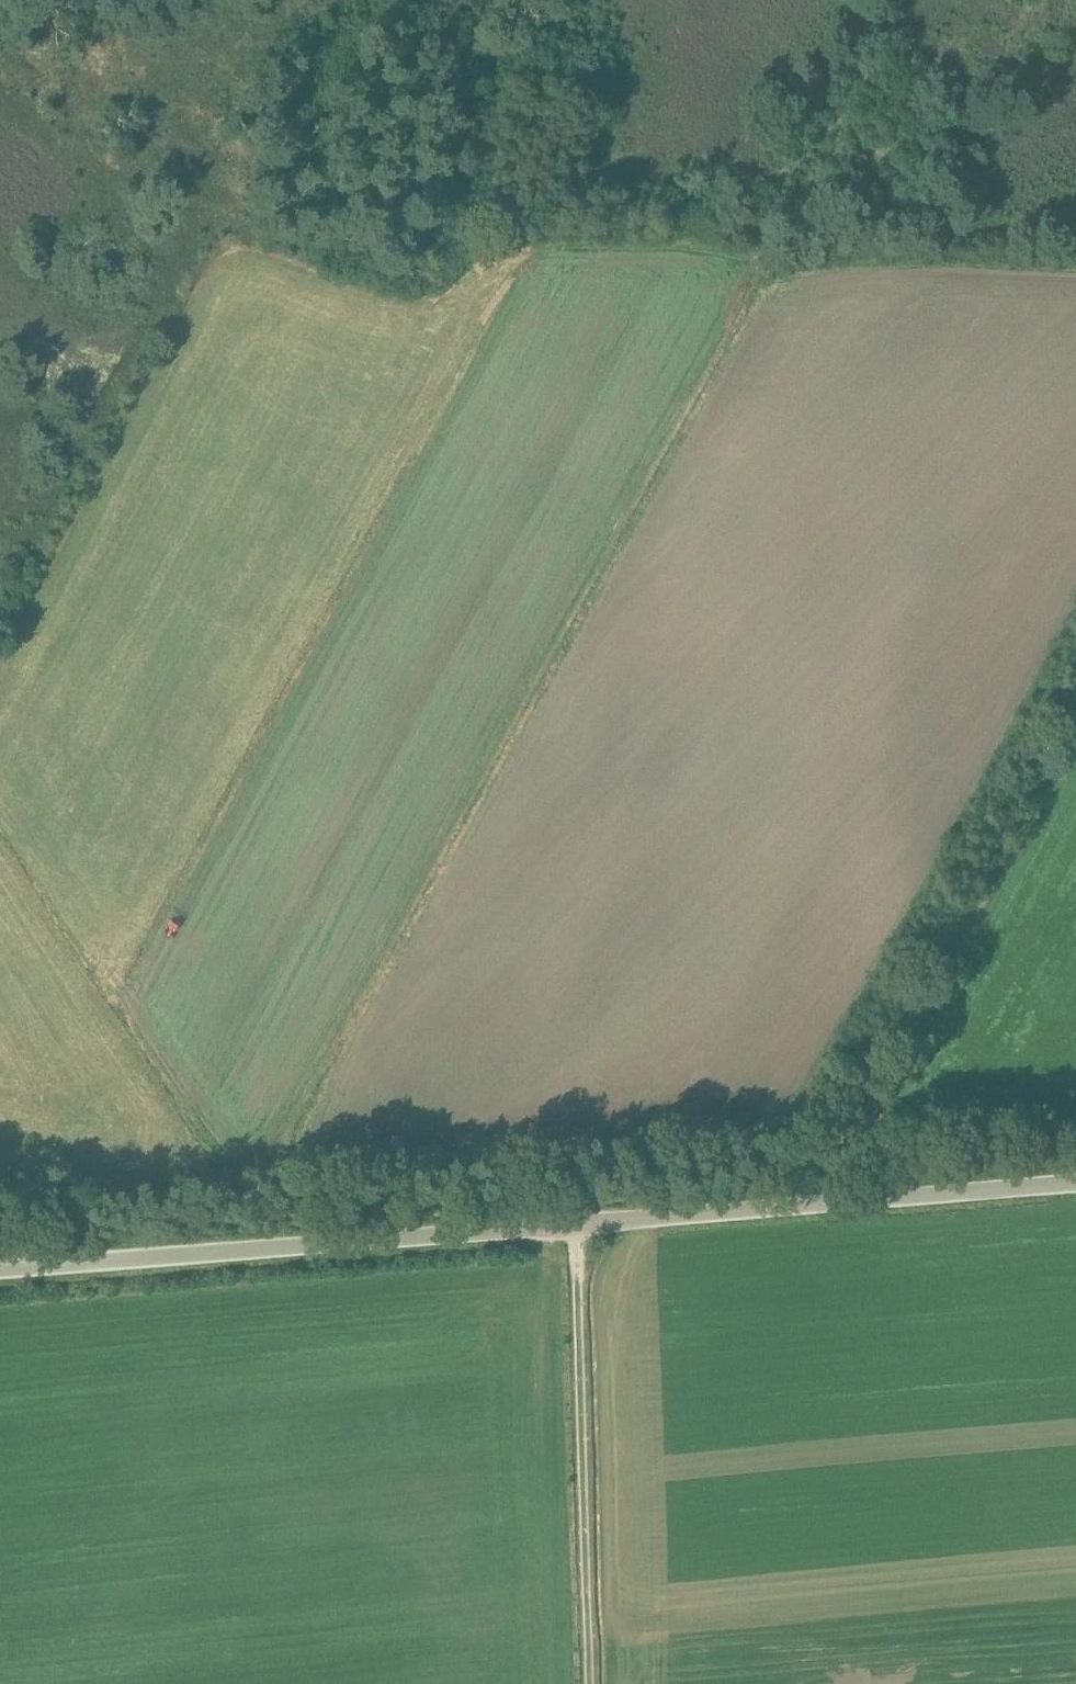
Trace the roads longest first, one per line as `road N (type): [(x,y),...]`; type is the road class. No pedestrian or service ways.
road 1 (unclassified): [(0,1271),(1075,1181)]

